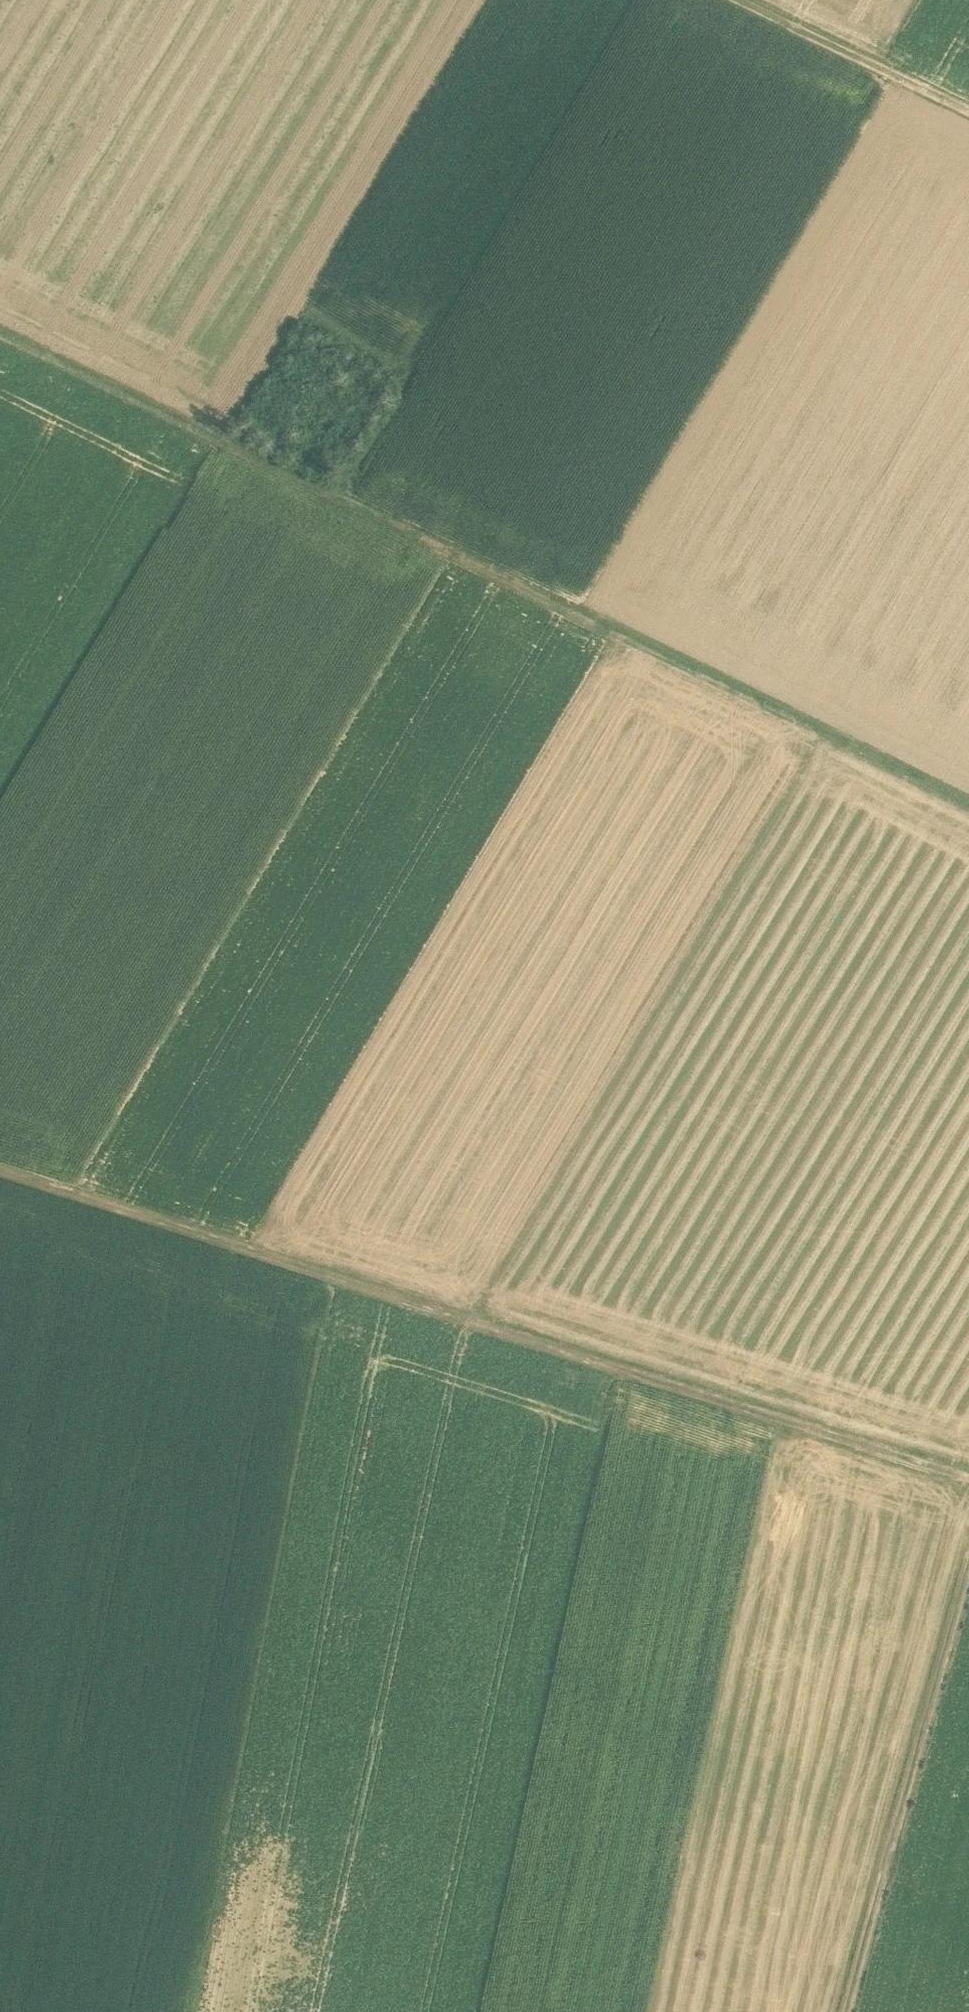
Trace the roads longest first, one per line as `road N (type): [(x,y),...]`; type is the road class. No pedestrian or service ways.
road 1 (track): [(968,811),(0,339)]
road 2 (track): [(968,1487),(0,1176)]
road 3 (track): [(862,2011),(968,1618)]
road 4 (track): [(203,2011),(218,1937),(0,1896)]
road 5 (track): [(724,0),(968,120)]

